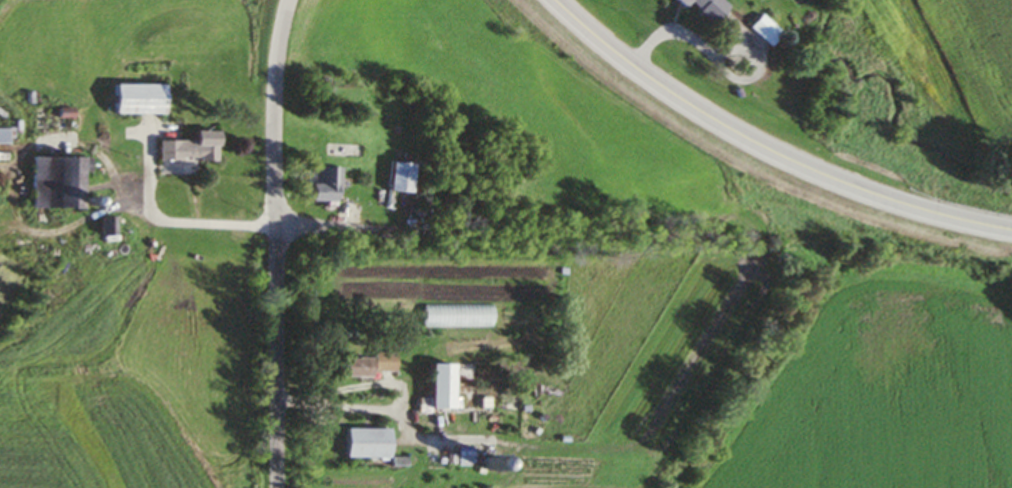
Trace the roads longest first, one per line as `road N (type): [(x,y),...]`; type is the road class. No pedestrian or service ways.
road 1 (secondary): [(1011,232),(895,203),(744,141),(682,105),(551,0)]
road 2 (residential): [(286,0),(274,64),(277,487)]
road 3 (residential): [(275,229),(738,237)]

